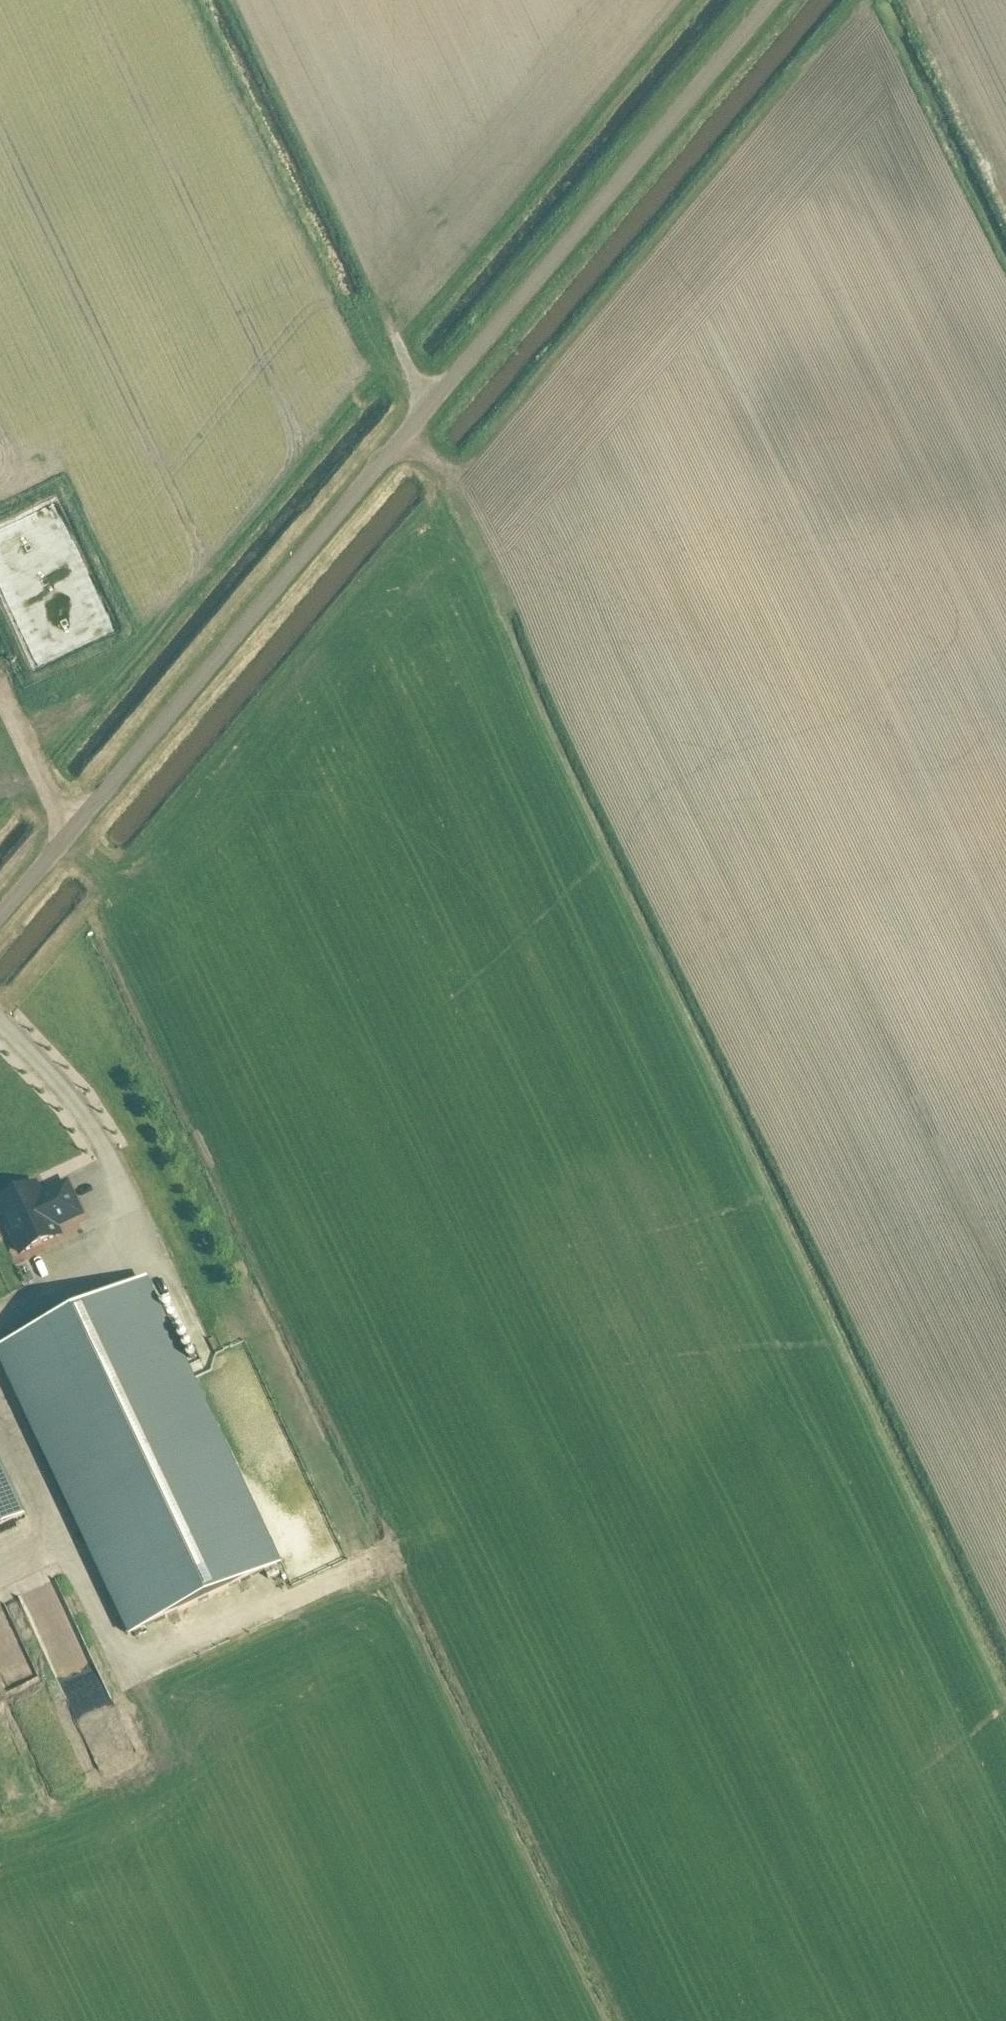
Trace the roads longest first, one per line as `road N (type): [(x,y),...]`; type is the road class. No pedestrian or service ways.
road 1 (unclassified): [(0,918),(774,0)]

